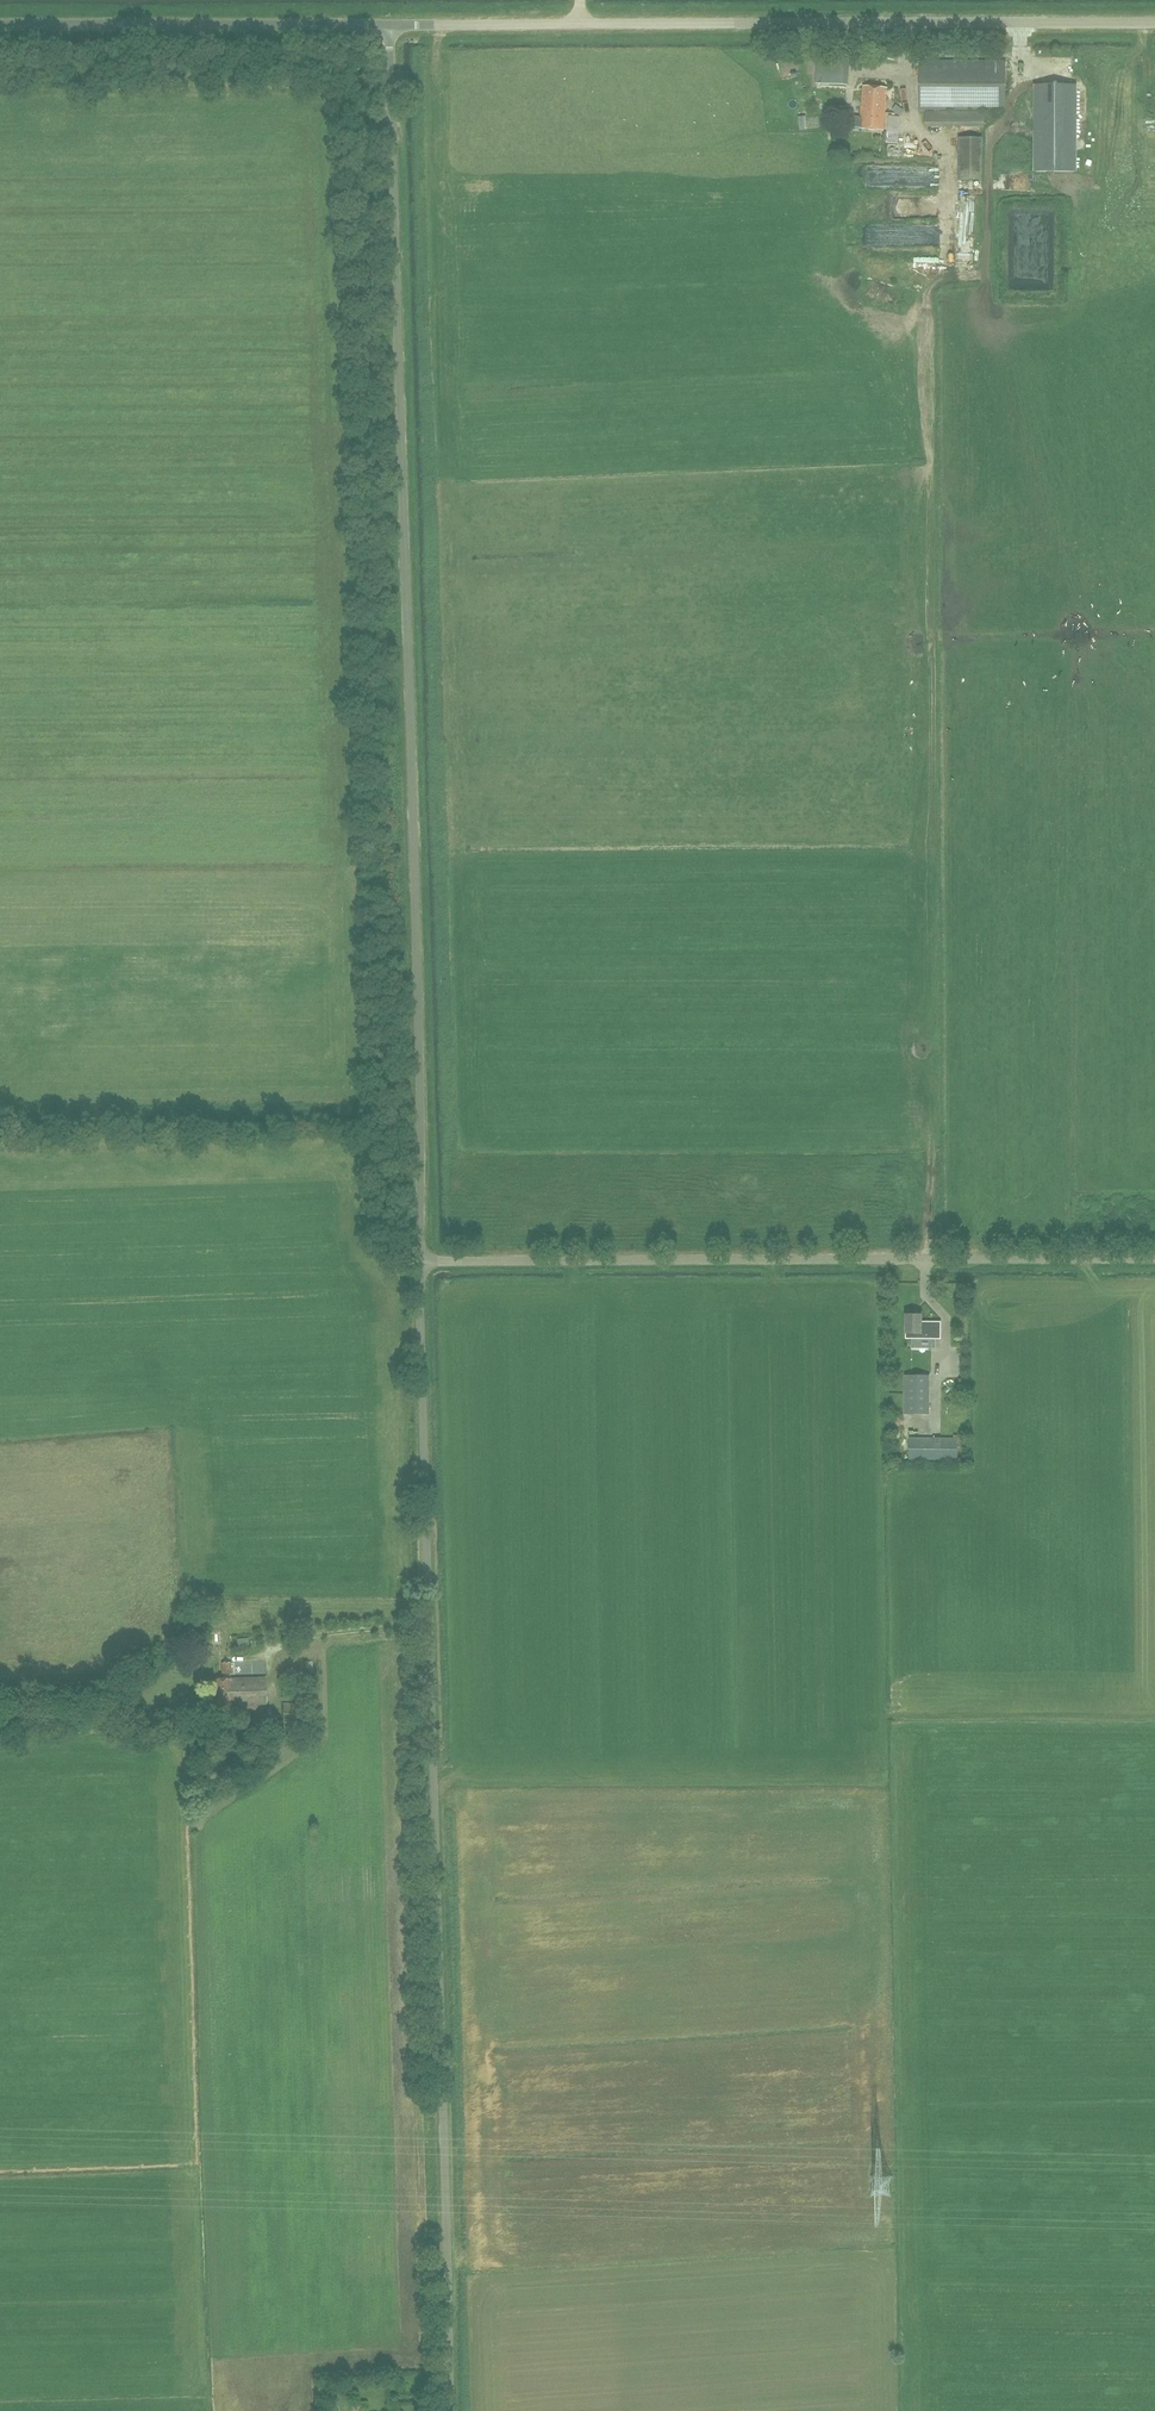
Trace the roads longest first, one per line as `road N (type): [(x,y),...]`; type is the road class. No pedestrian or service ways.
road 1 (unclassified): [(420,1265),(388,25)]
road 2 (unclassified): [(456,2410),(420,1265)]
road 3 (unclassified): [(1154,1261),(420,1265)]
road 4 (unclassified): [(1154,24),(583,29)]
road 5 (unclassified): [(388,25),(0,24)]
road 6 (unclassified): [(583,29),(388,25)]

